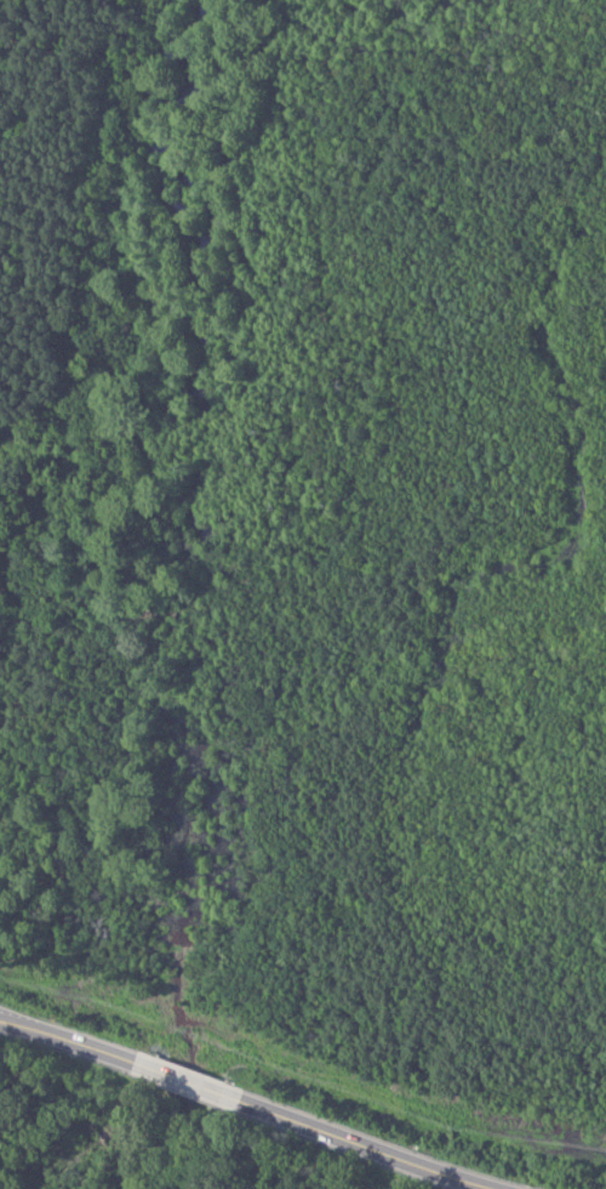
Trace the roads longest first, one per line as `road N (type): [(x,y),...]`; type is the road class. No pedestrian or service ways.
road 1 (secondary): [(242,1102),(500,1188)]
road 2 (secondary): [(0,1016),(153,1069)]

